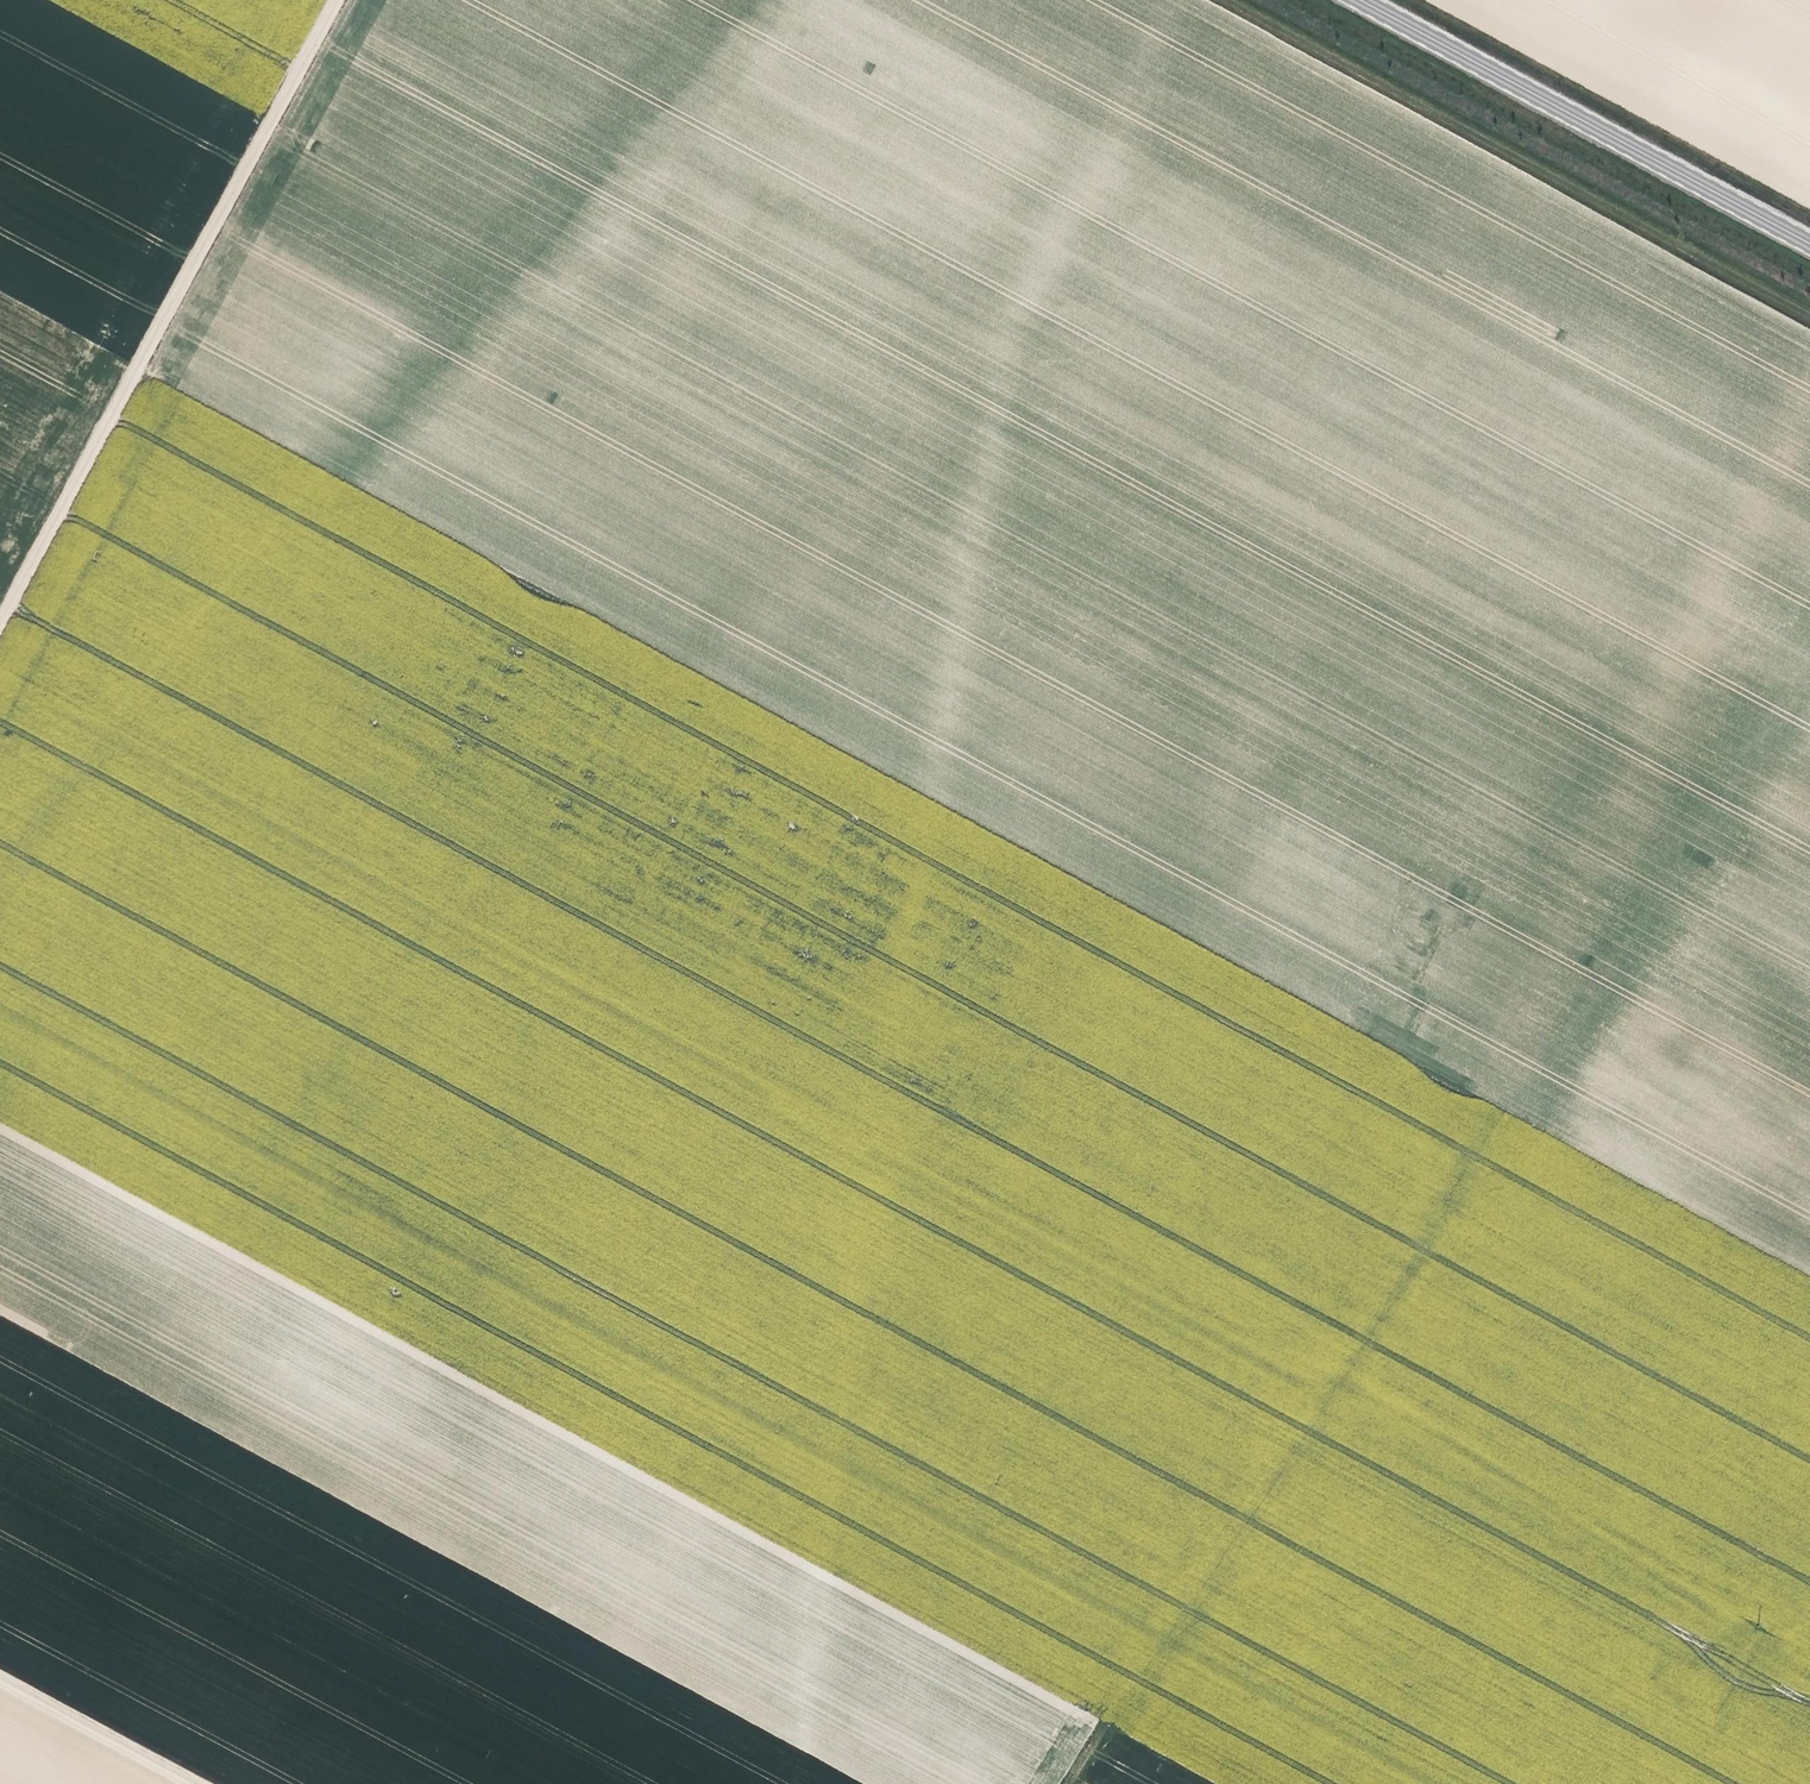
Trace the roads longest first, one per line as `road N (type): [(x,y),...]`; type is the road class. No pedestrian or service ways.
road 1 (track): [(0,617),(335,0)]
road 2 (secondary): [(1343,0),(1809,254)]
road 3 (track): [(193,1783),(0,1680)]

